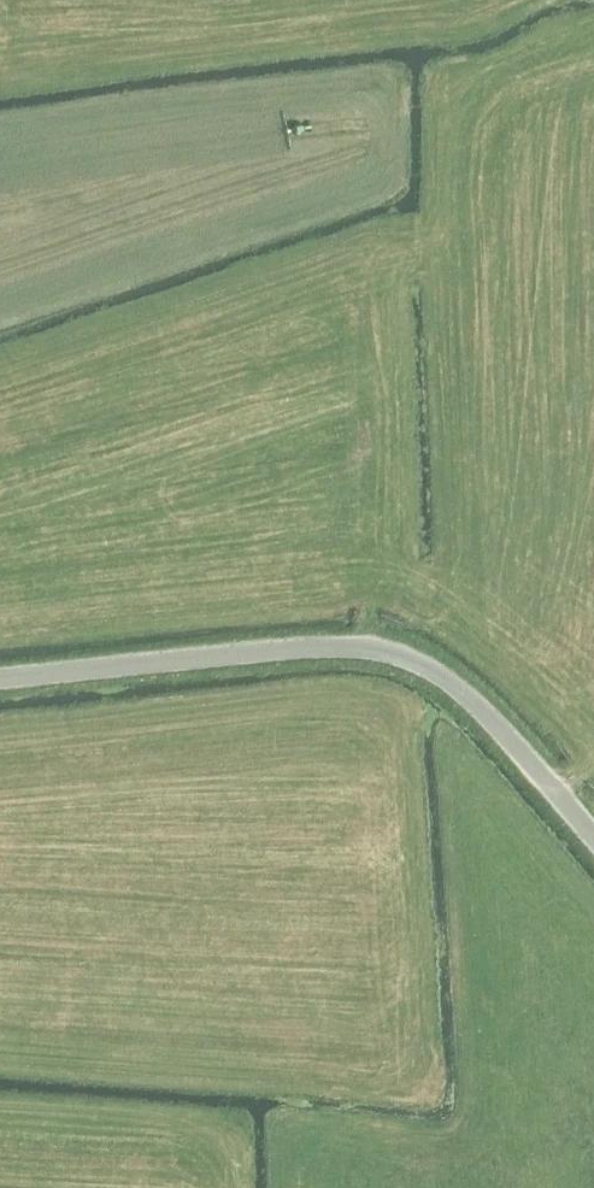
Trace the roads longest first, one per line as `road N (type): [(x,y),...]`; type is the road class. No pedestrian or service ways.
road 1 (unclassified): [(593,844),(447,681),(401,659),(338,650),(0,682)]

